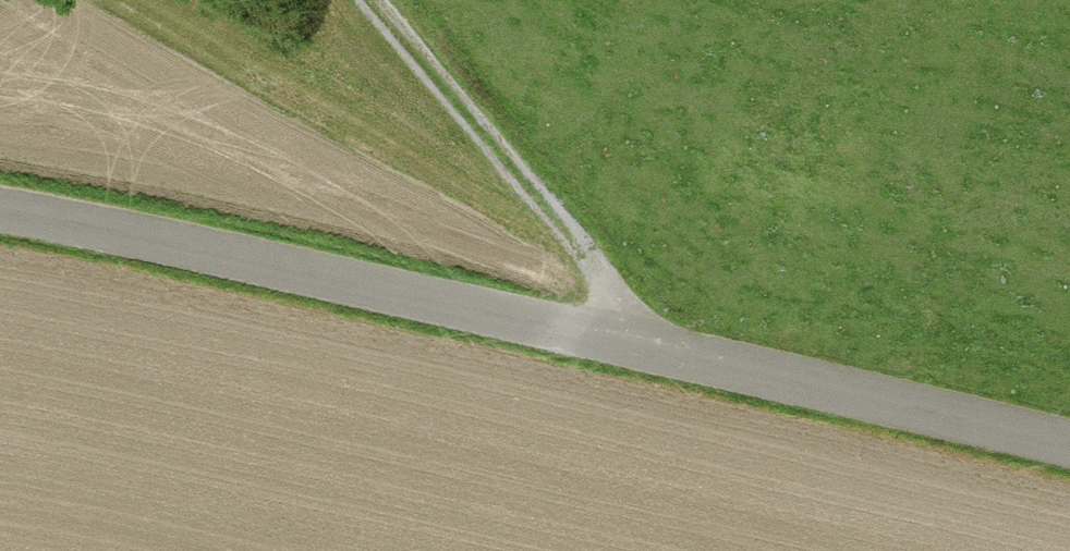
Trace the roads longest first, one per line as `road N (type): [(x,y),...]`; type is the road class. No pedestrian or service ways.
road 1 (tertiary): [(1069,448),(626,343),(0,218)]
road 2 (track): [(369,0),(599,272),(626,343)]

